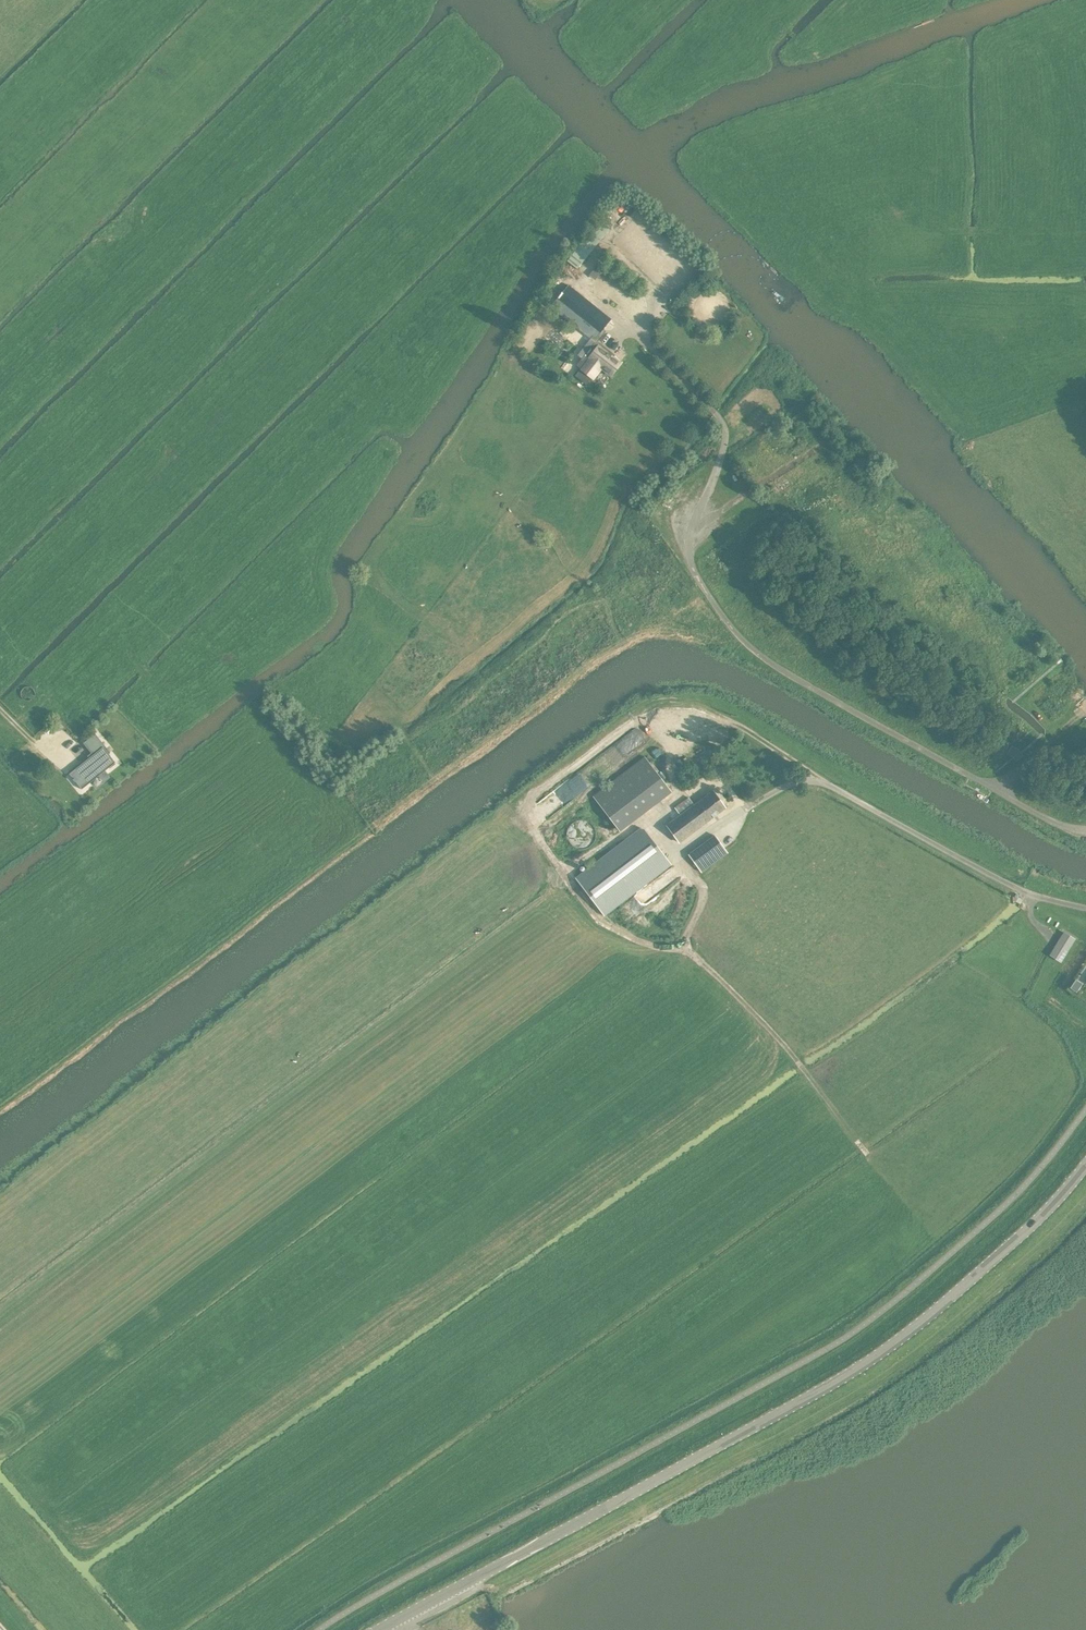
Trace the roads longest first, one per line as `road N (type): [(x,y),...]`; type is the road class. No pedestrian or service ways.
road 1 (tertiary): [(377,1629),(875,1356),(1026,1229),(1085,1164)]
road 2 (unclassified): [(1085,907),(1021,893),(825,784)]

